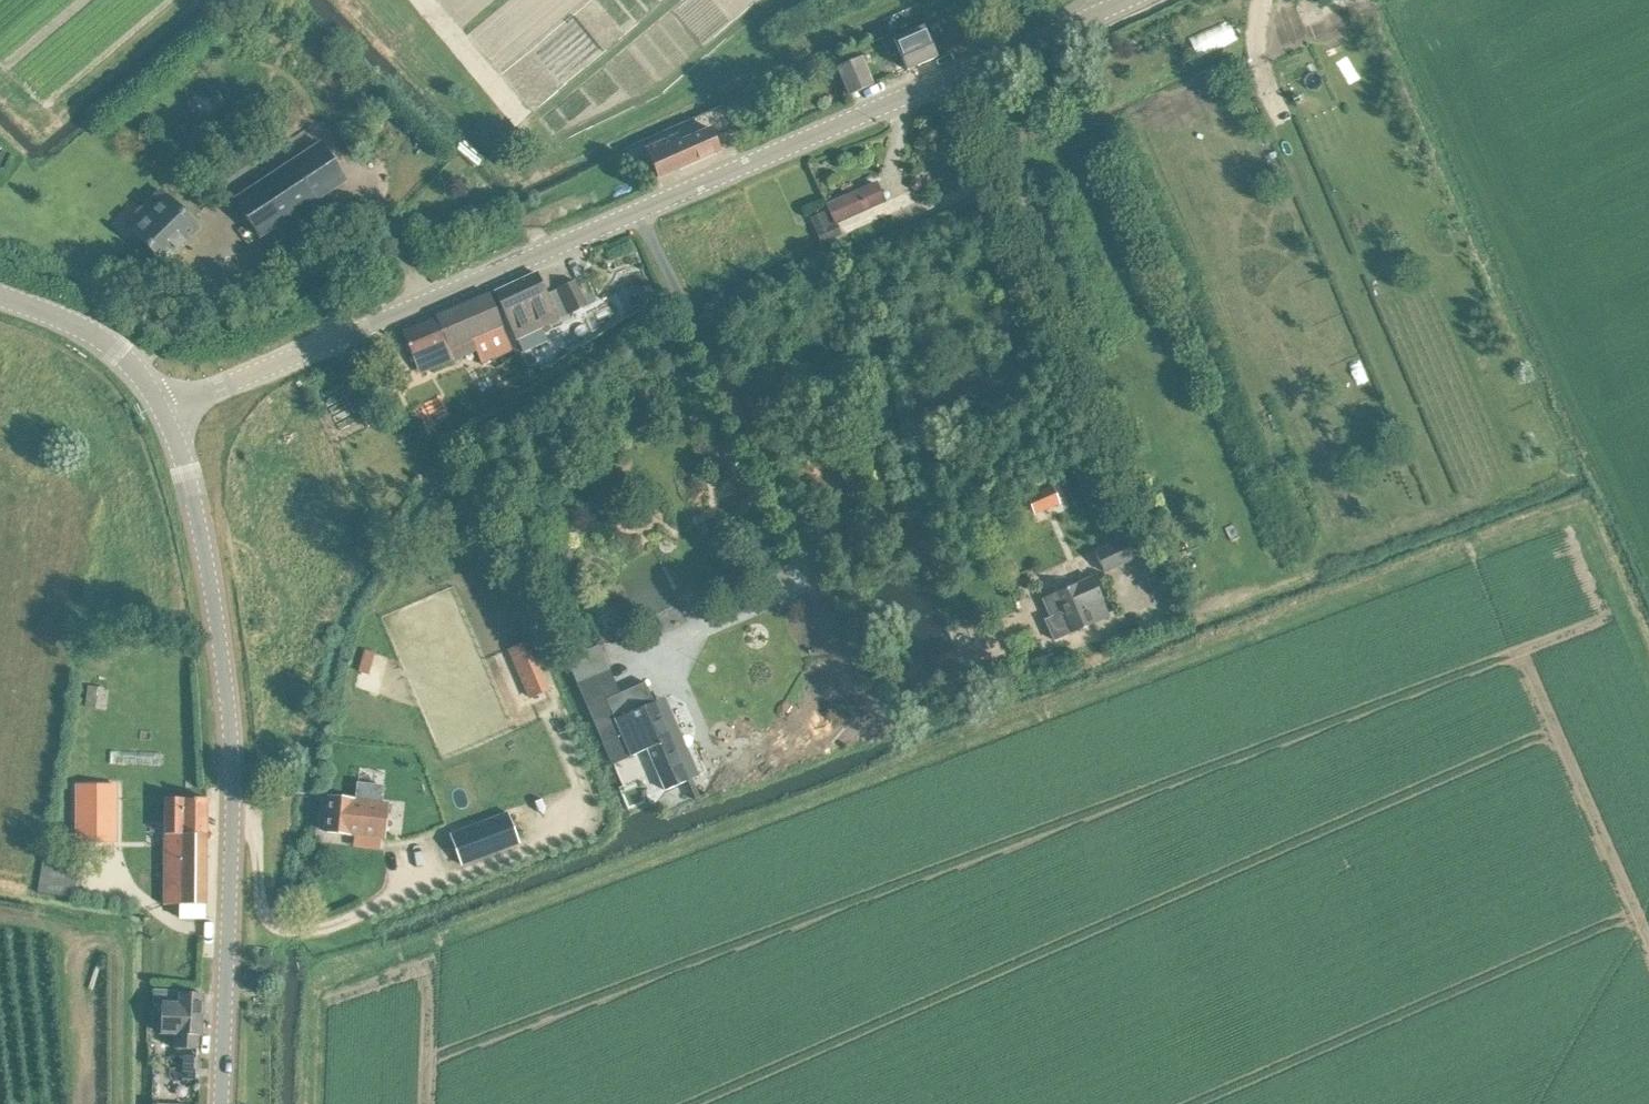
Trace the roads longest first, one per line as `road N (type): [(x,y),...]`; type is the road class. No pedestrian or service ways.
road 1 (tertiary): [(162,406),(1065,28)]
road 2 (tertiary): [(223,1103),(230,821),(222,638),(188,474),(162,406)]
road 3 (tertiary): [(162,406),(132,364),(88,332),(0,302)]

